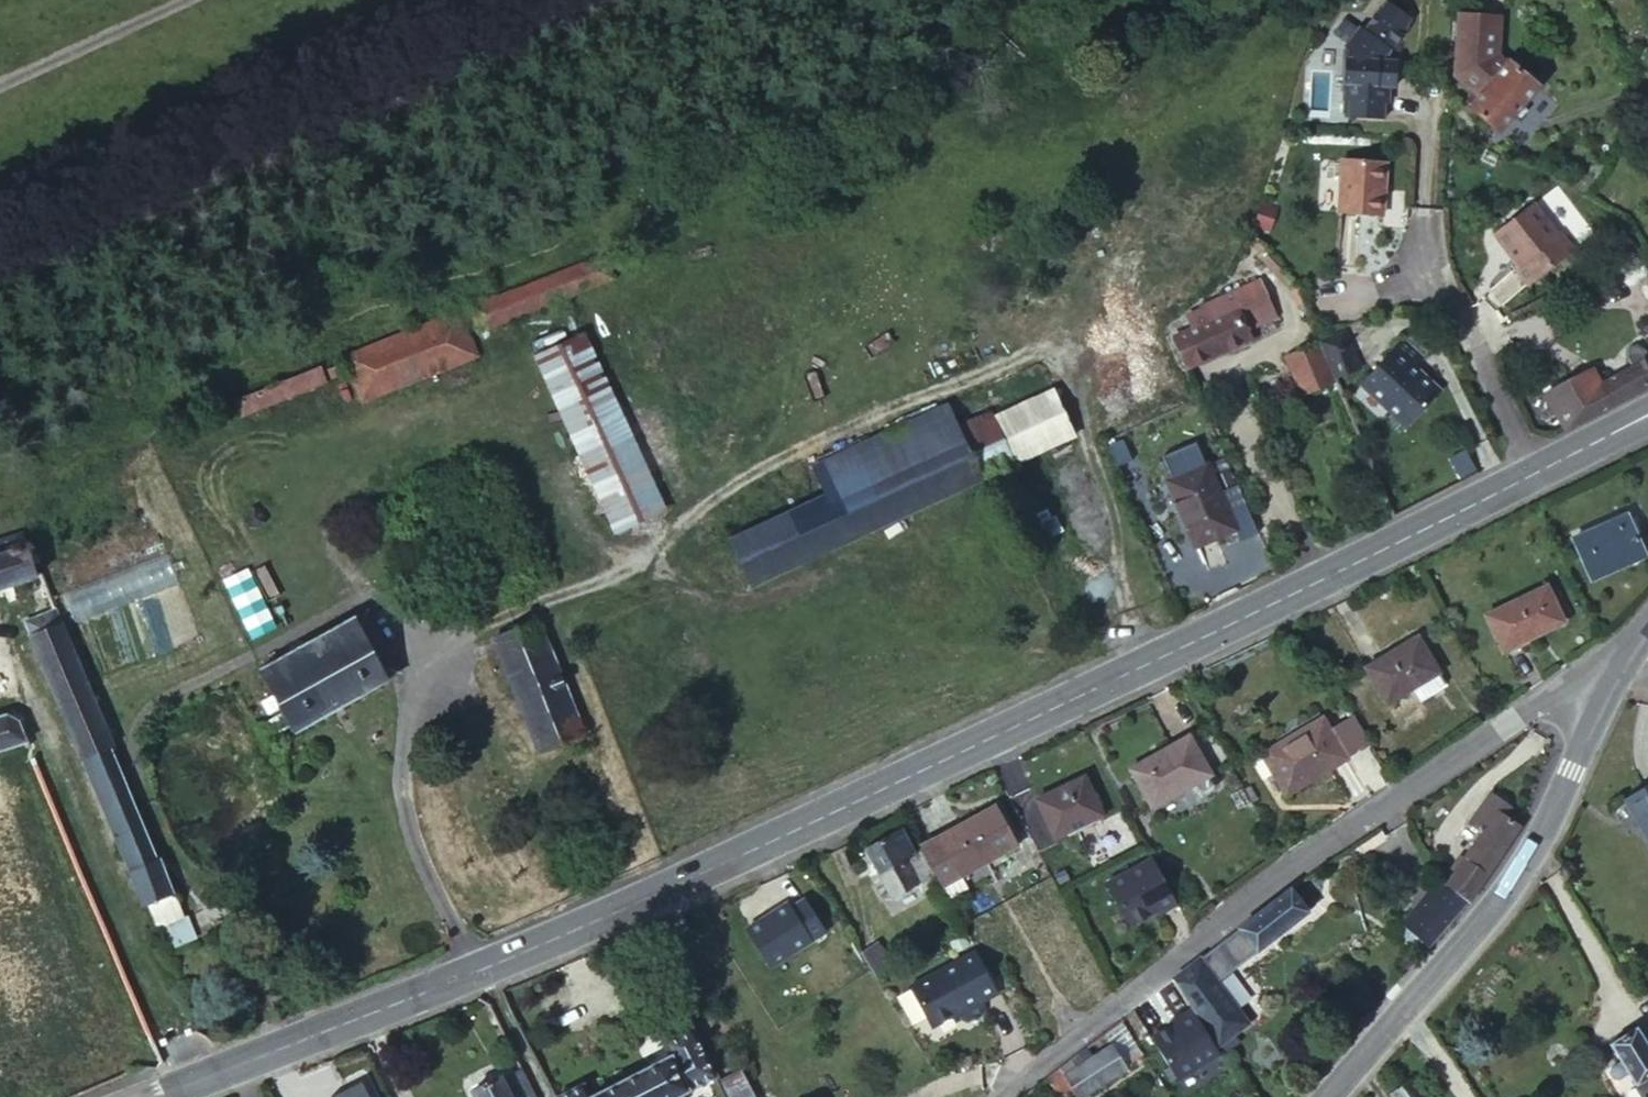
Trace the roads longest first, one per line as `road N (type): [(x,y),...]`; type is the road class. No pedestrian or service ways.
road 1 (secondary): [(1539,471),(808,826),(154,1096)]
road 2 (residential): [(1634,643),(1289,868),(1002,1096)]
road 3 (residential): [(1327,1096),(1508,886),(1634,643)]
road 4 (residential): [(1539,471),(1412,263)]
road 5 (track): [(174,0),(0,80)]
road 6 (secondary): [(1647,415),(1539,471)]

